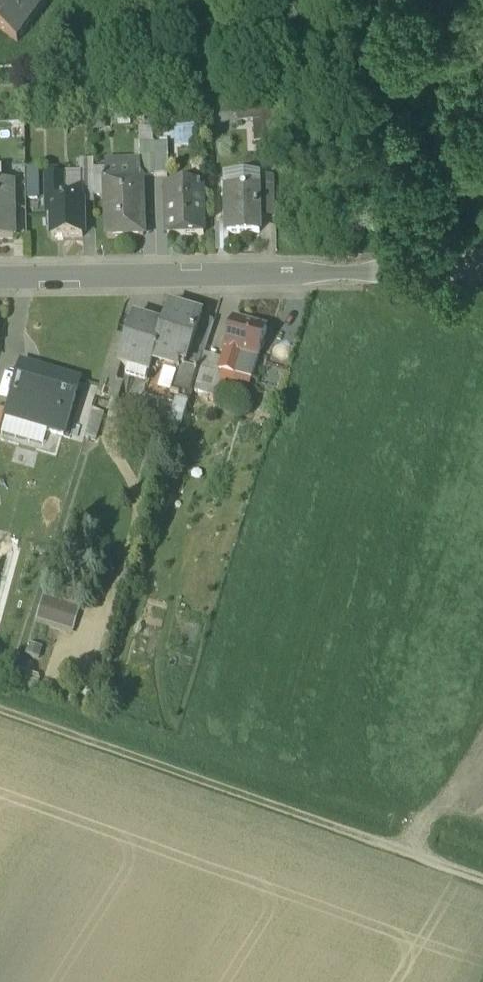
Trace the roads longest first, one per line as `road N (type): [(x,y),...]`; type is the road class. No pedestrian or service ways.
road 1 (track): [(0,702),(482,877)]
road 2 (residential): [(0,278),(295,274)]
road 3 (unclassified): [(295,274),(482,271)]

